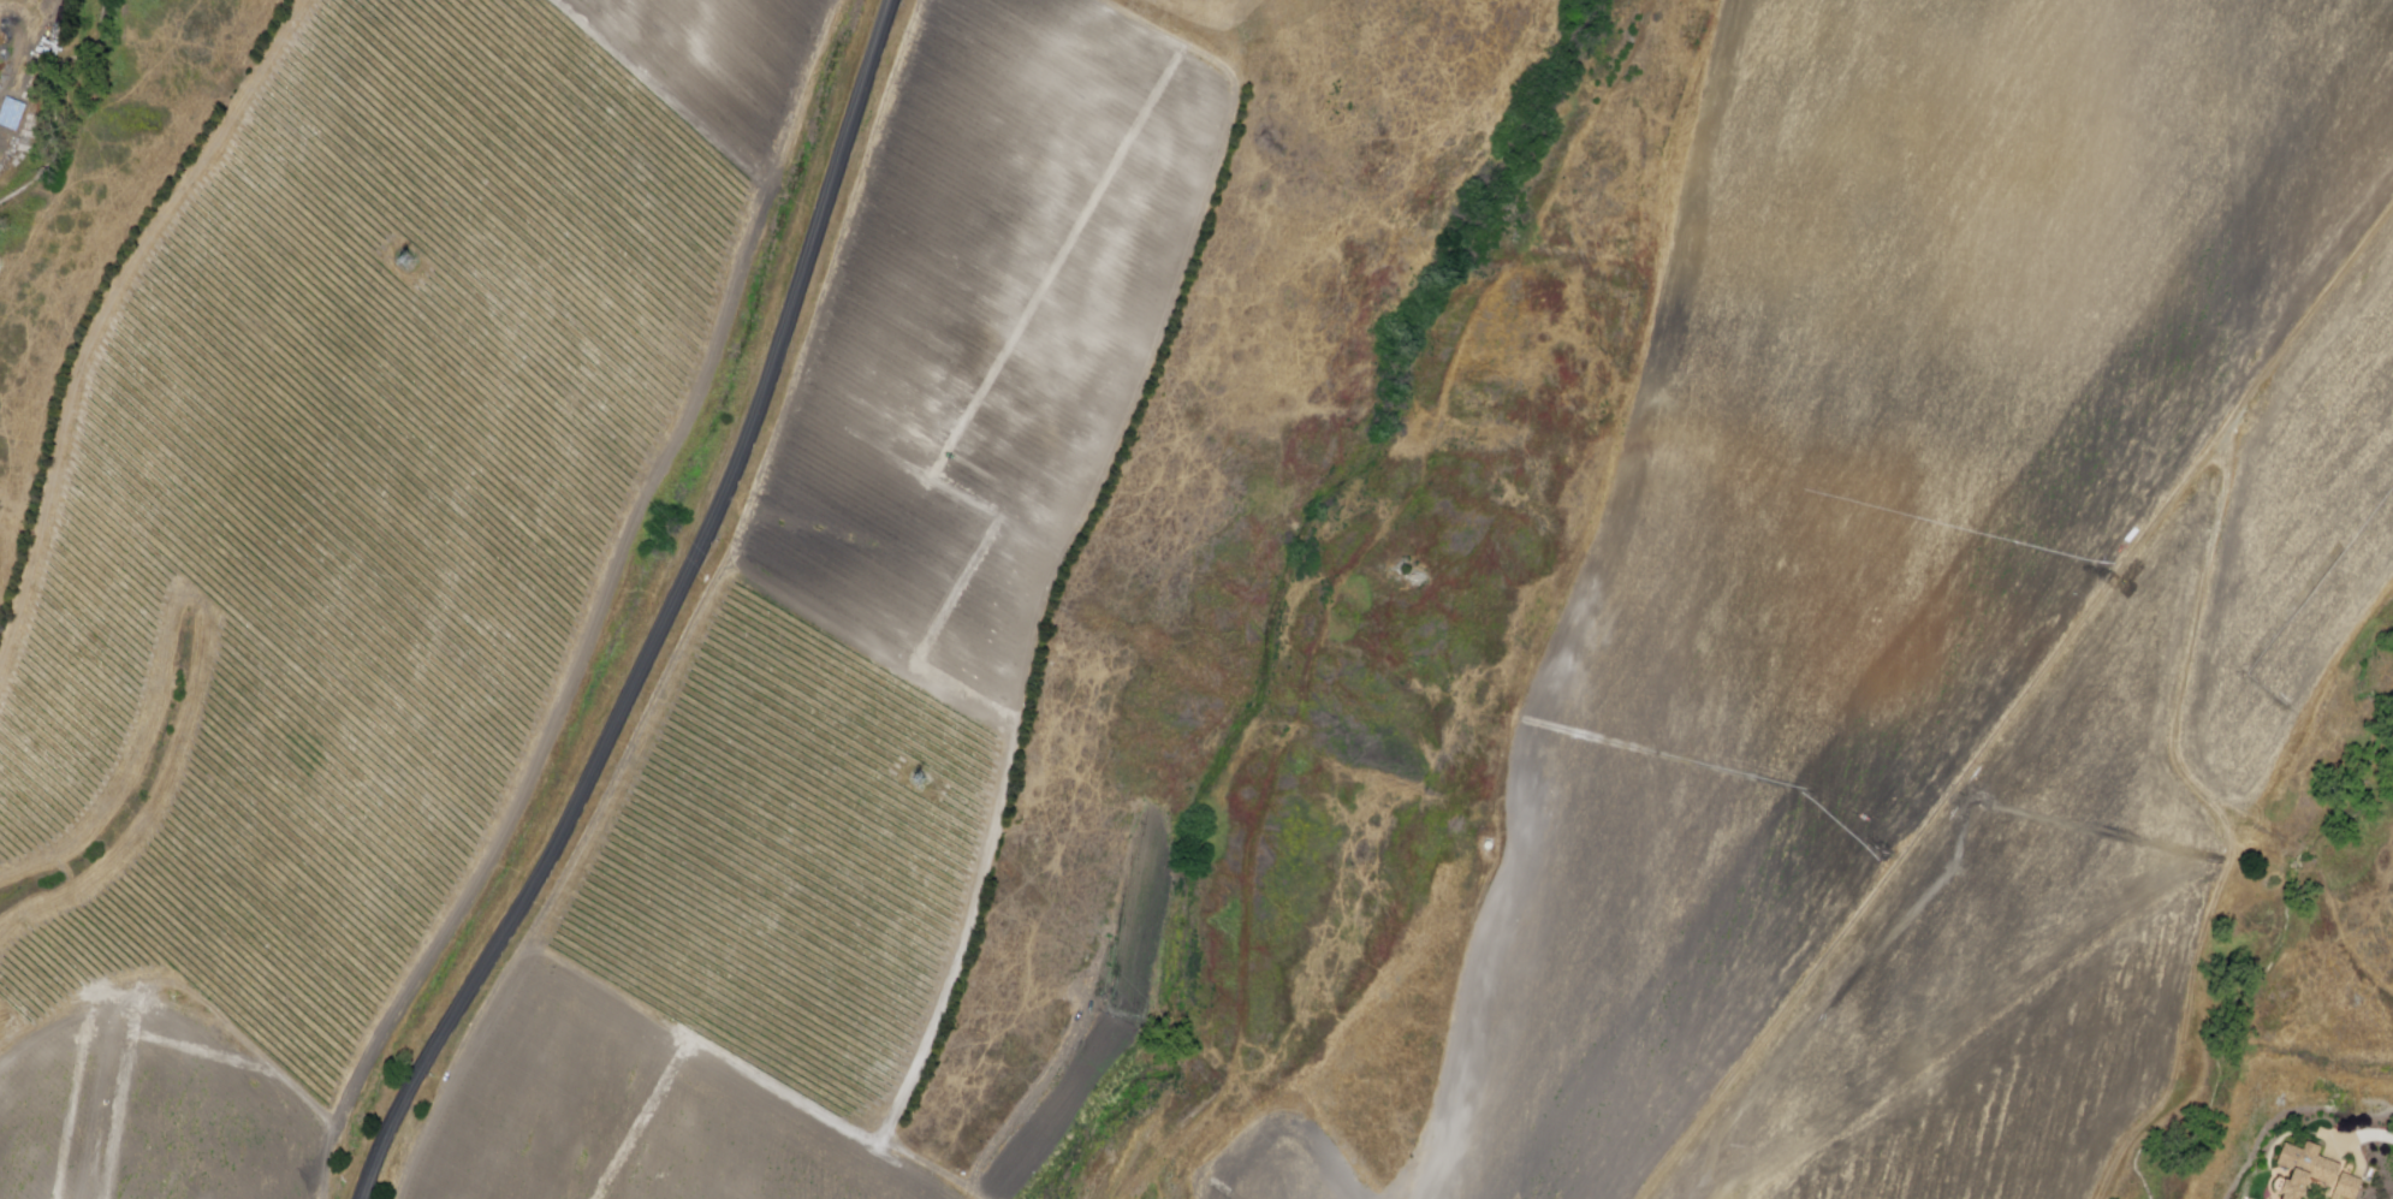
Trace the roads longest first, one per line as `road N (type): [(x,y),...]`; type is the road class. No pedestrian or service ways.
road 1 (residential): [(357,1198),(378,1142),(528,892),(657,653),(747,449),(890,0)]
road 2 (track): [(1646,1198),(2392,210)]

